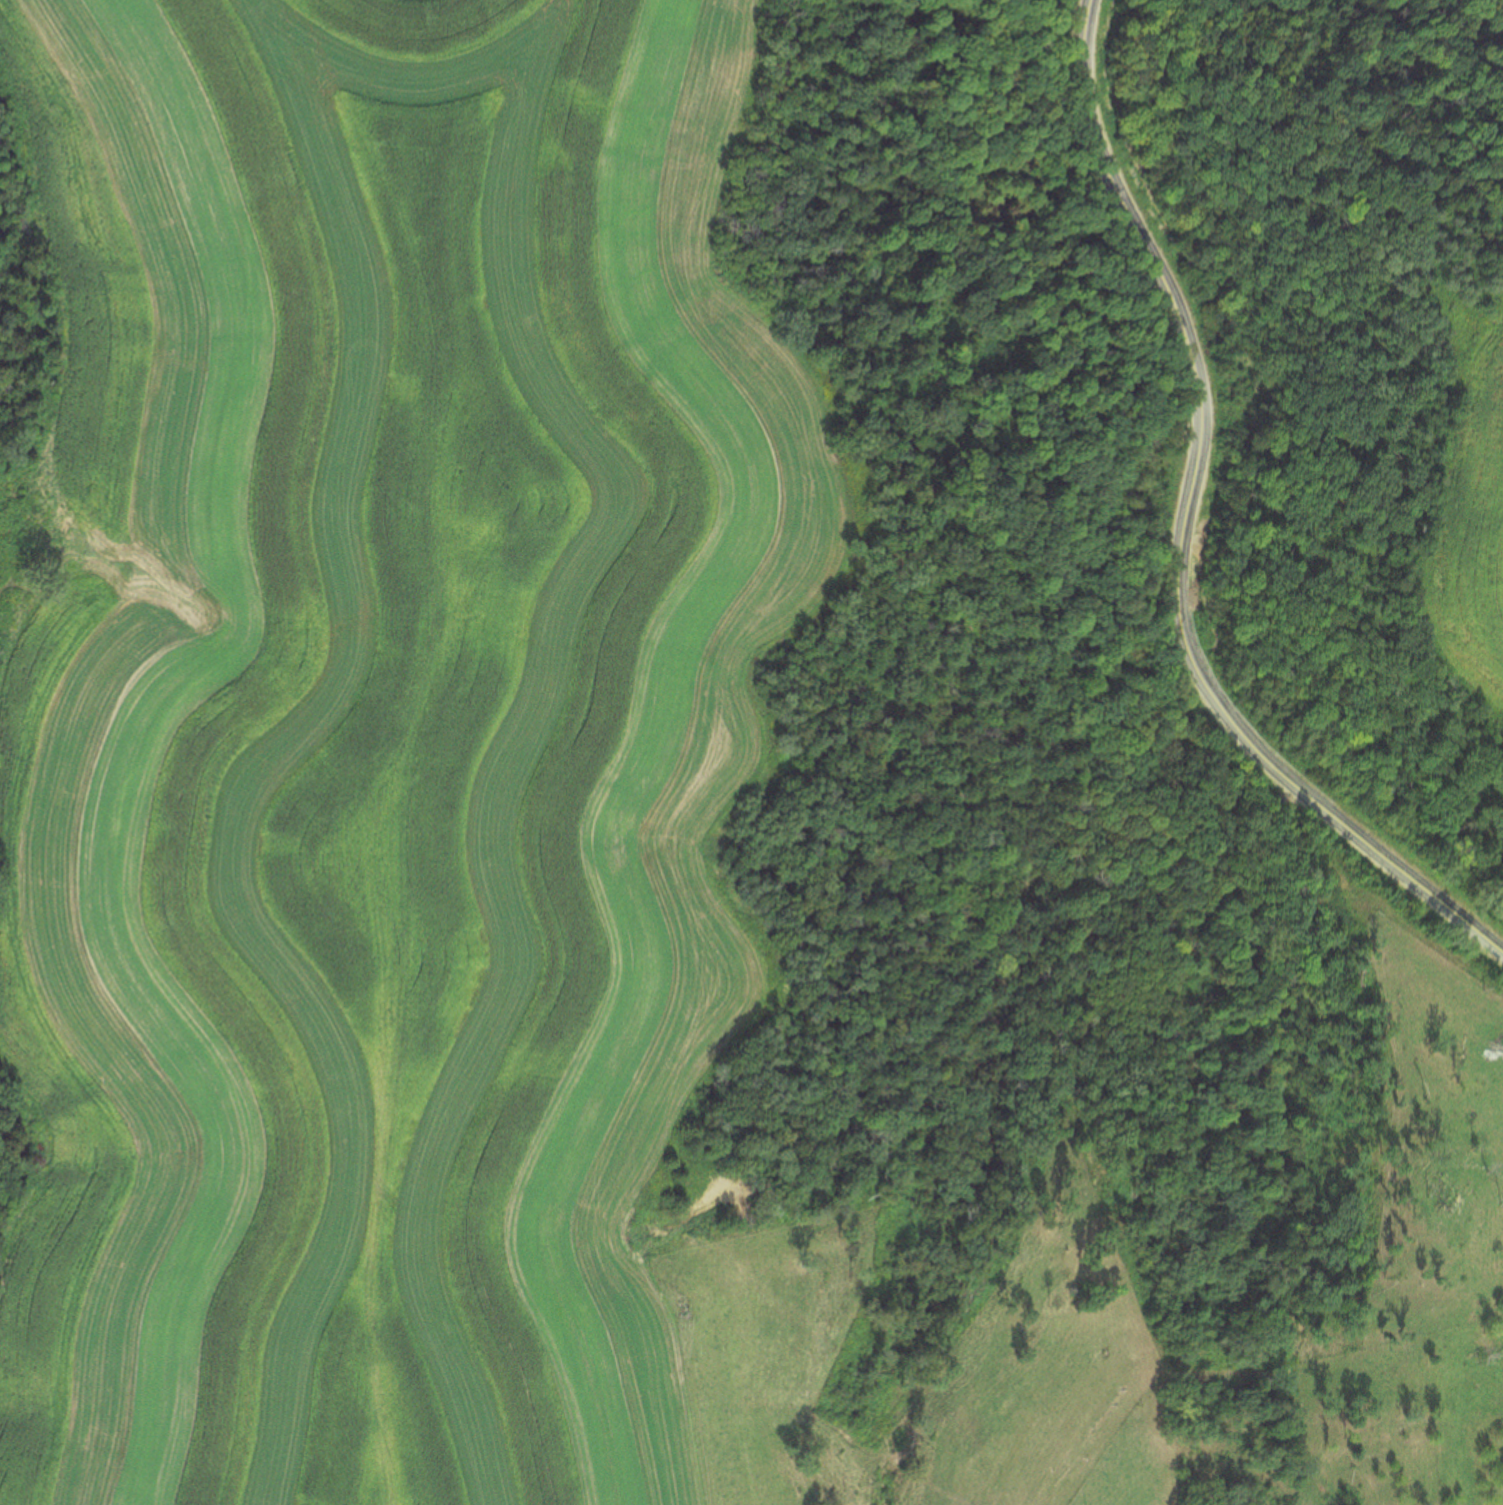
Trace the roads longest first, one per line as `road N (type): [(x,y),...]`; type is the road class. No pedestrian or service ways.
road 1 (secondary): [(1502,958),(1261,760),(1187,660),(1176,574),(1204,444),(1203,397),(1175,308),(1111,185),(1085,81),(1092,0)]

